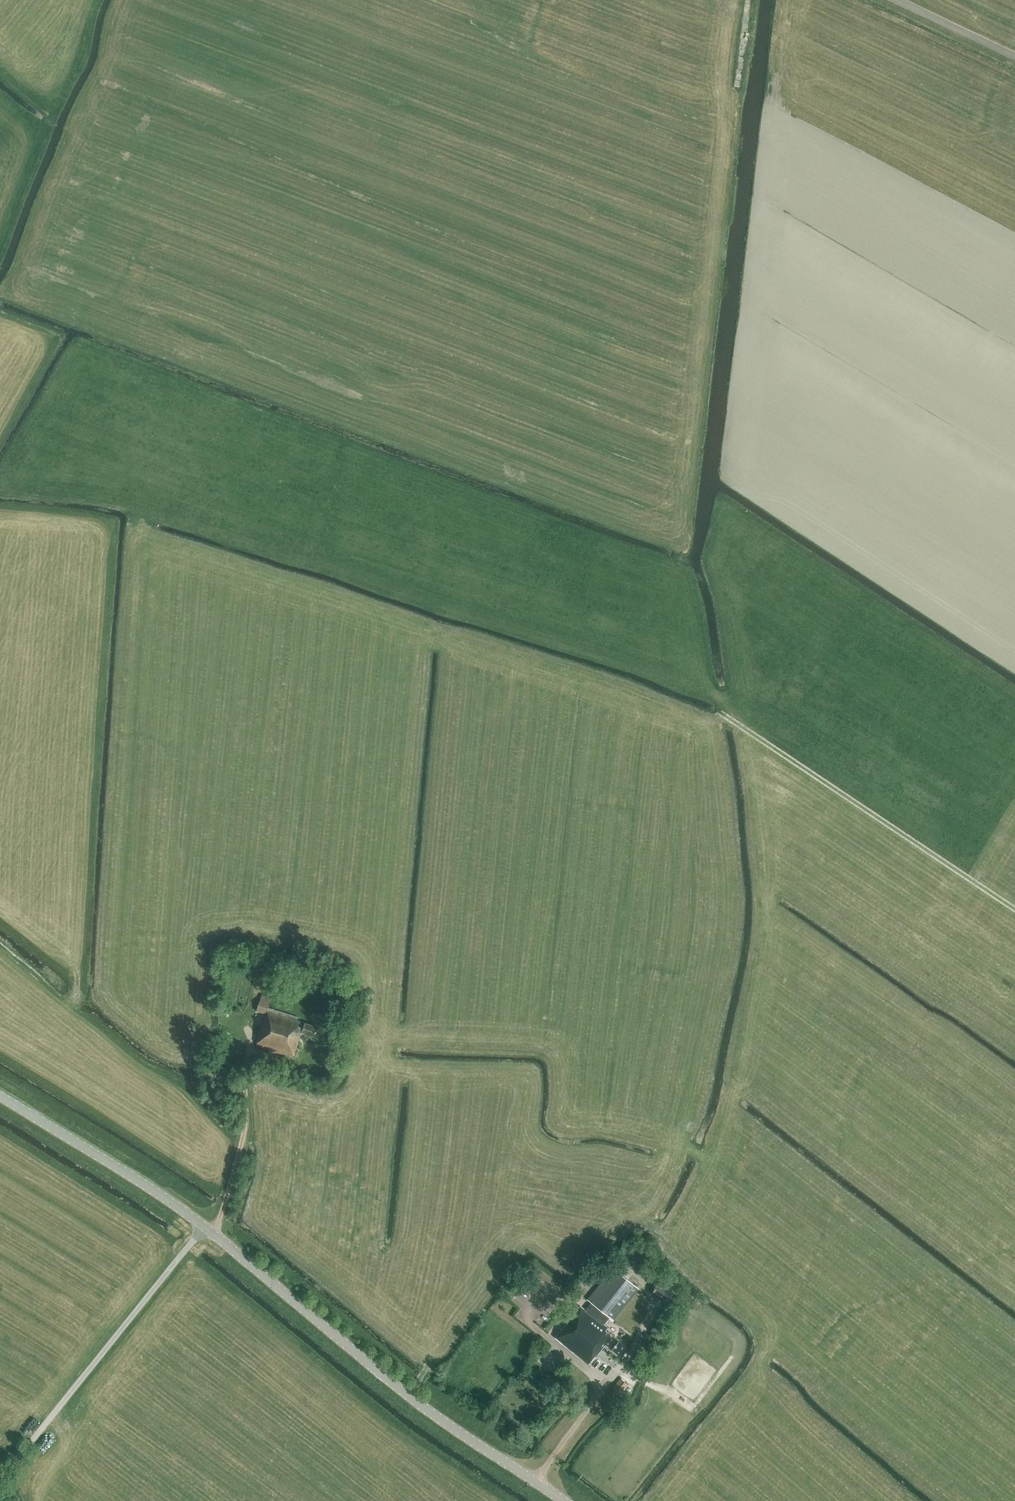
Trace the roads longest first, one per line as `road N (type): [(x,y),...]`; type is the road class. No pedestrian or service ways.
road 1 (tertiary): [(565,1500),(422,1405),(180,1208),(0,1096)]
road 2 (track): [(721,713),(1014,909)]
road 3 (track): [(1014,55),(899,0)]

